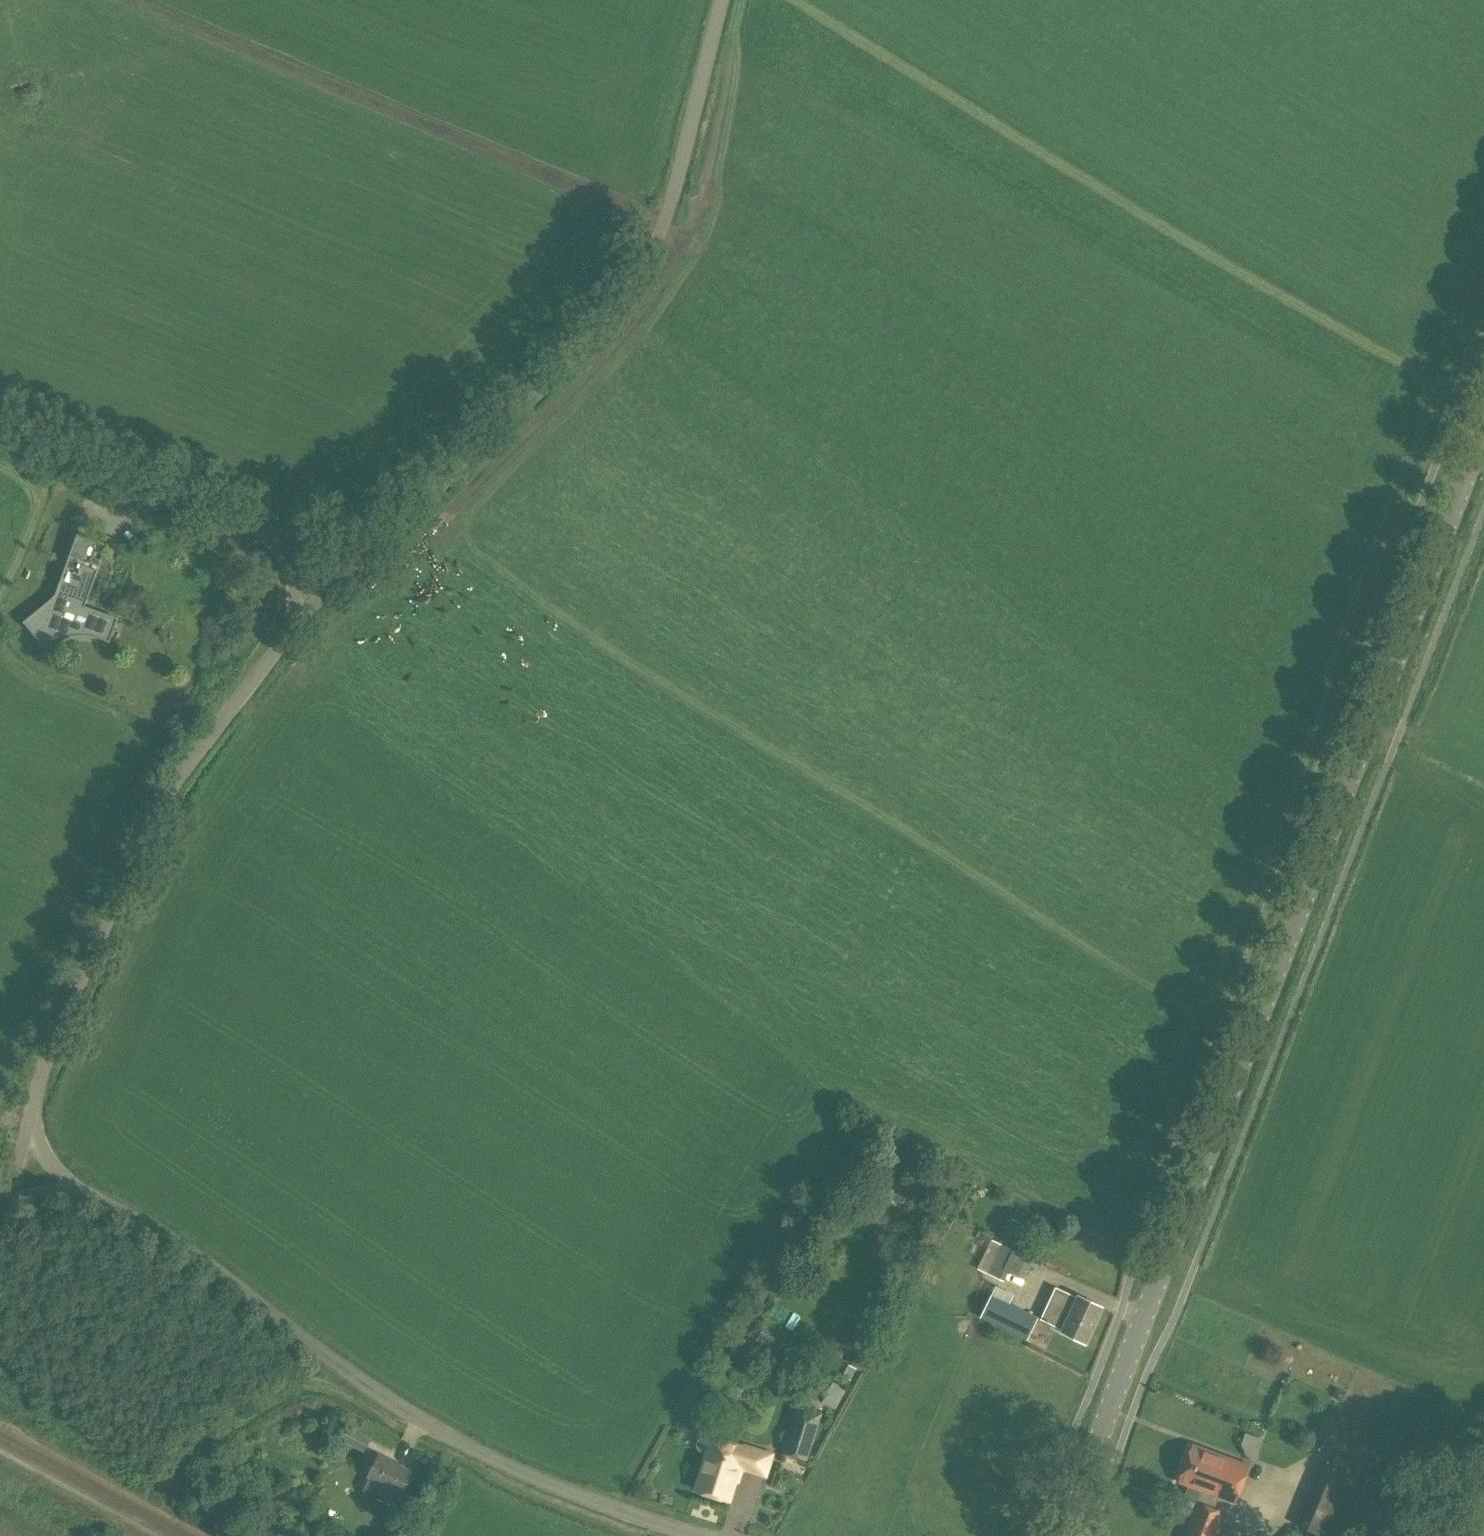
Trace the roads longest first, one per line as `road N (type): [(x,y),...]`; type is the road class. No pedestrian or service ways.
road 1 (tertiary): [(1067,1535),(1483,414)]
road 2 (unclassified): [(698,1535),(561,1490),(450,1437),(199,1258),(80,1187)]
road 3 (unclassified): [(384,537),(635,299),(670,218),(722,0)]
road 4 (unclassified): [(297,624),(164,800),(37,1085),(33,1121)]
road 5 (unclassified): [(273,532),(0,429)]
road 6 (unclassified): [(297,624),(384,537)]

